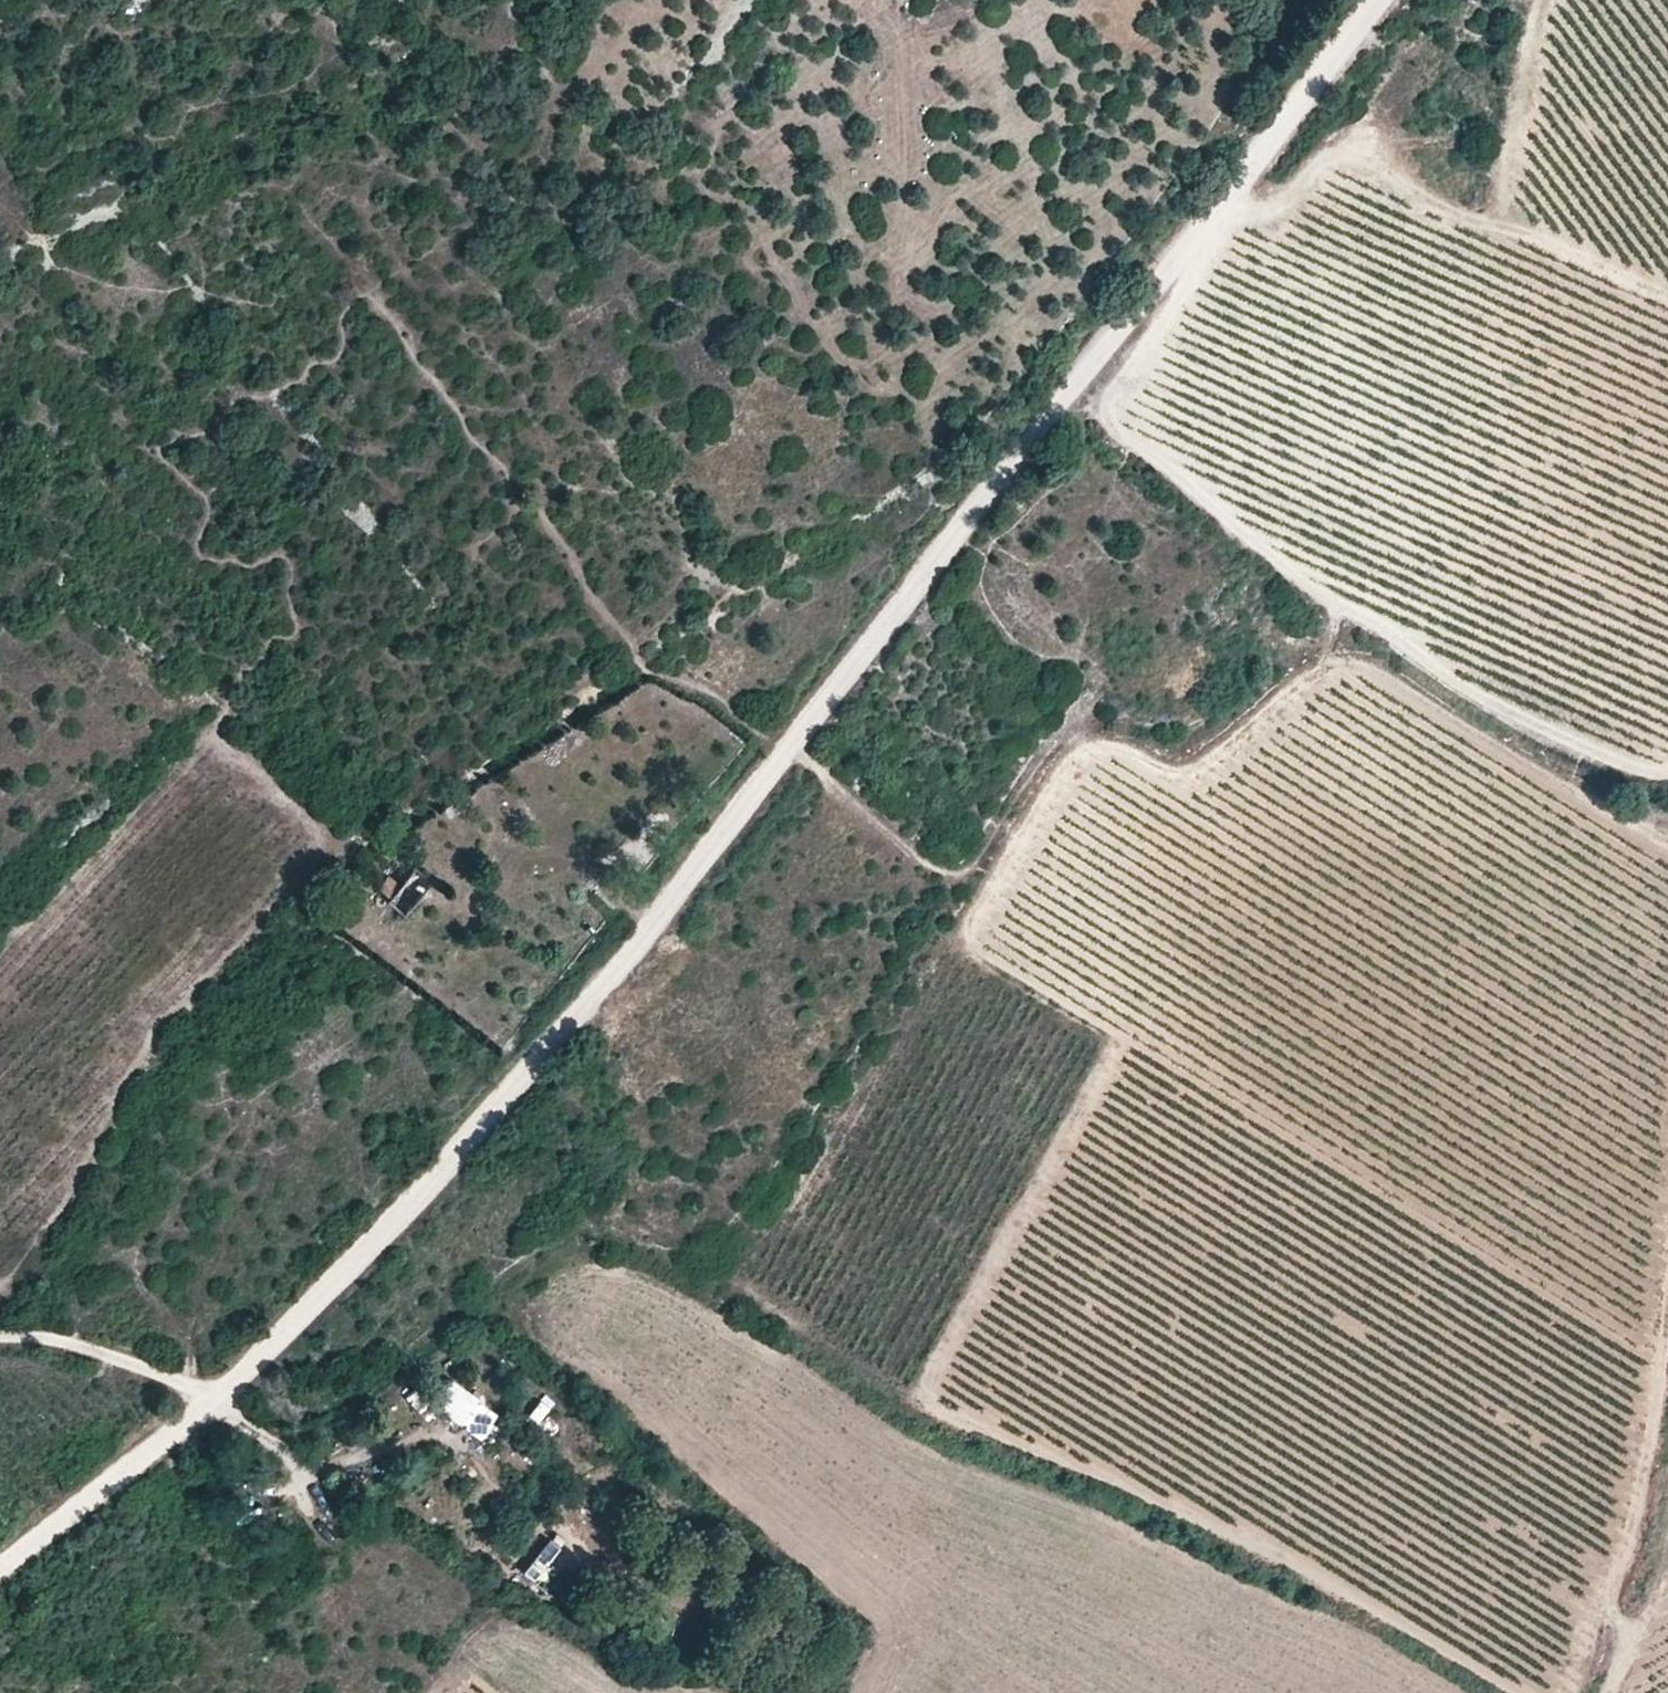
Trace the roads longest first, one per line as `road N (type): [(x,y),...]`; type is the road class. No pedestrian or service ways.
road 1 (track): [(1380,0),(651,926),(382,1234),(213,1403),(0,1569)]
road 2 (track): [(213,1403),(135,1363),(0,1337)]

